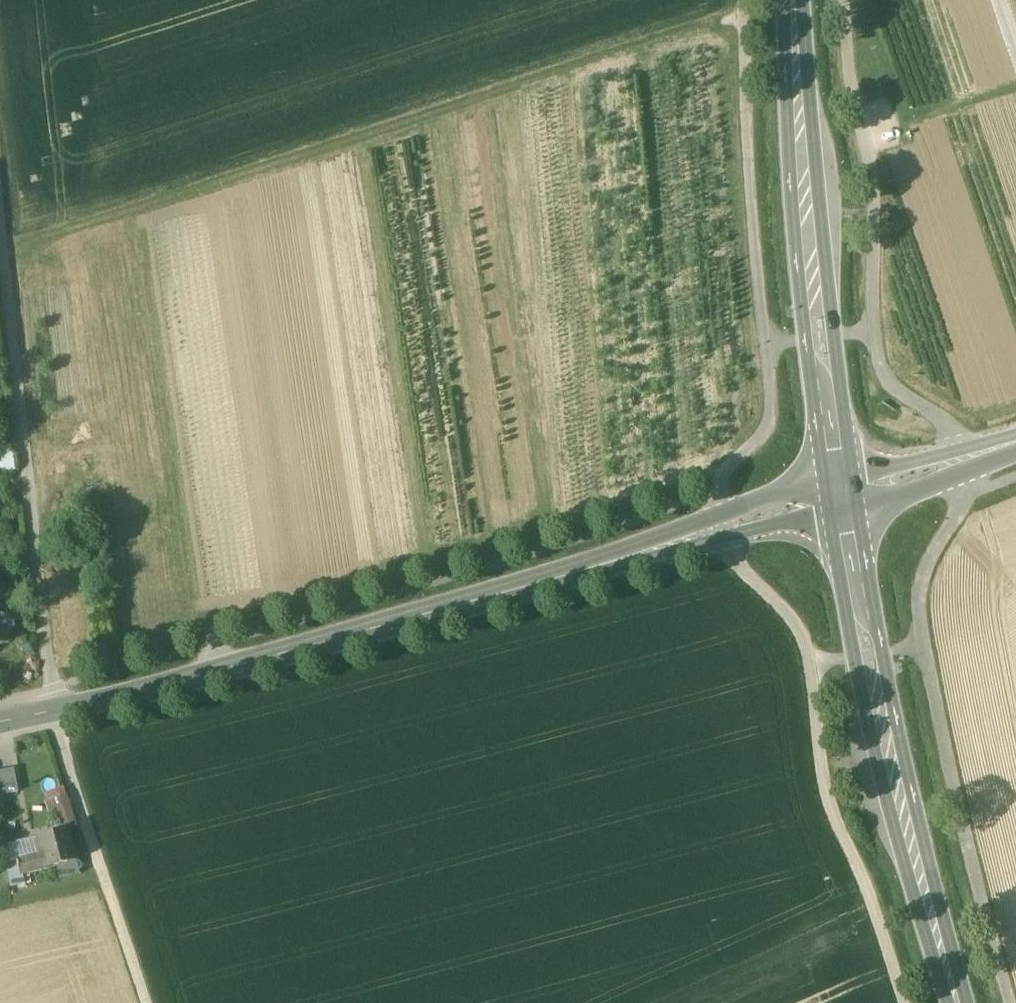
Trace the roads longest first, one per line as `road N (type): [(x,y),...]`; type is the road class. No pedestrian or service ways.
road 1 (track): [(1010,1002),(920,648),(917,595),(969,494),(970,457),(951,424),(901,393),(884,371),(873,293),(873,170),(851,89),(844,0)]
road 2 (track): [(742,0),(772,417),(719,489),(738,562),(792,619),(808,648),(835,821),(906,1002)]
road 3 (secondary): [(843,500),(0,722)]
road 4 (track): [(743,17),(4,253)]
road 5 (secondary): [(843,500),(893,768),(957,1002)]
road 6 (secondary): [(794,0),(804,164),(843,500)]
road 7 (track): [(0,212),(39,568)]
road 8 (track): [(54,712),(146,1002)]
road 9 (secondary): [(843,500),(1015,442)]

